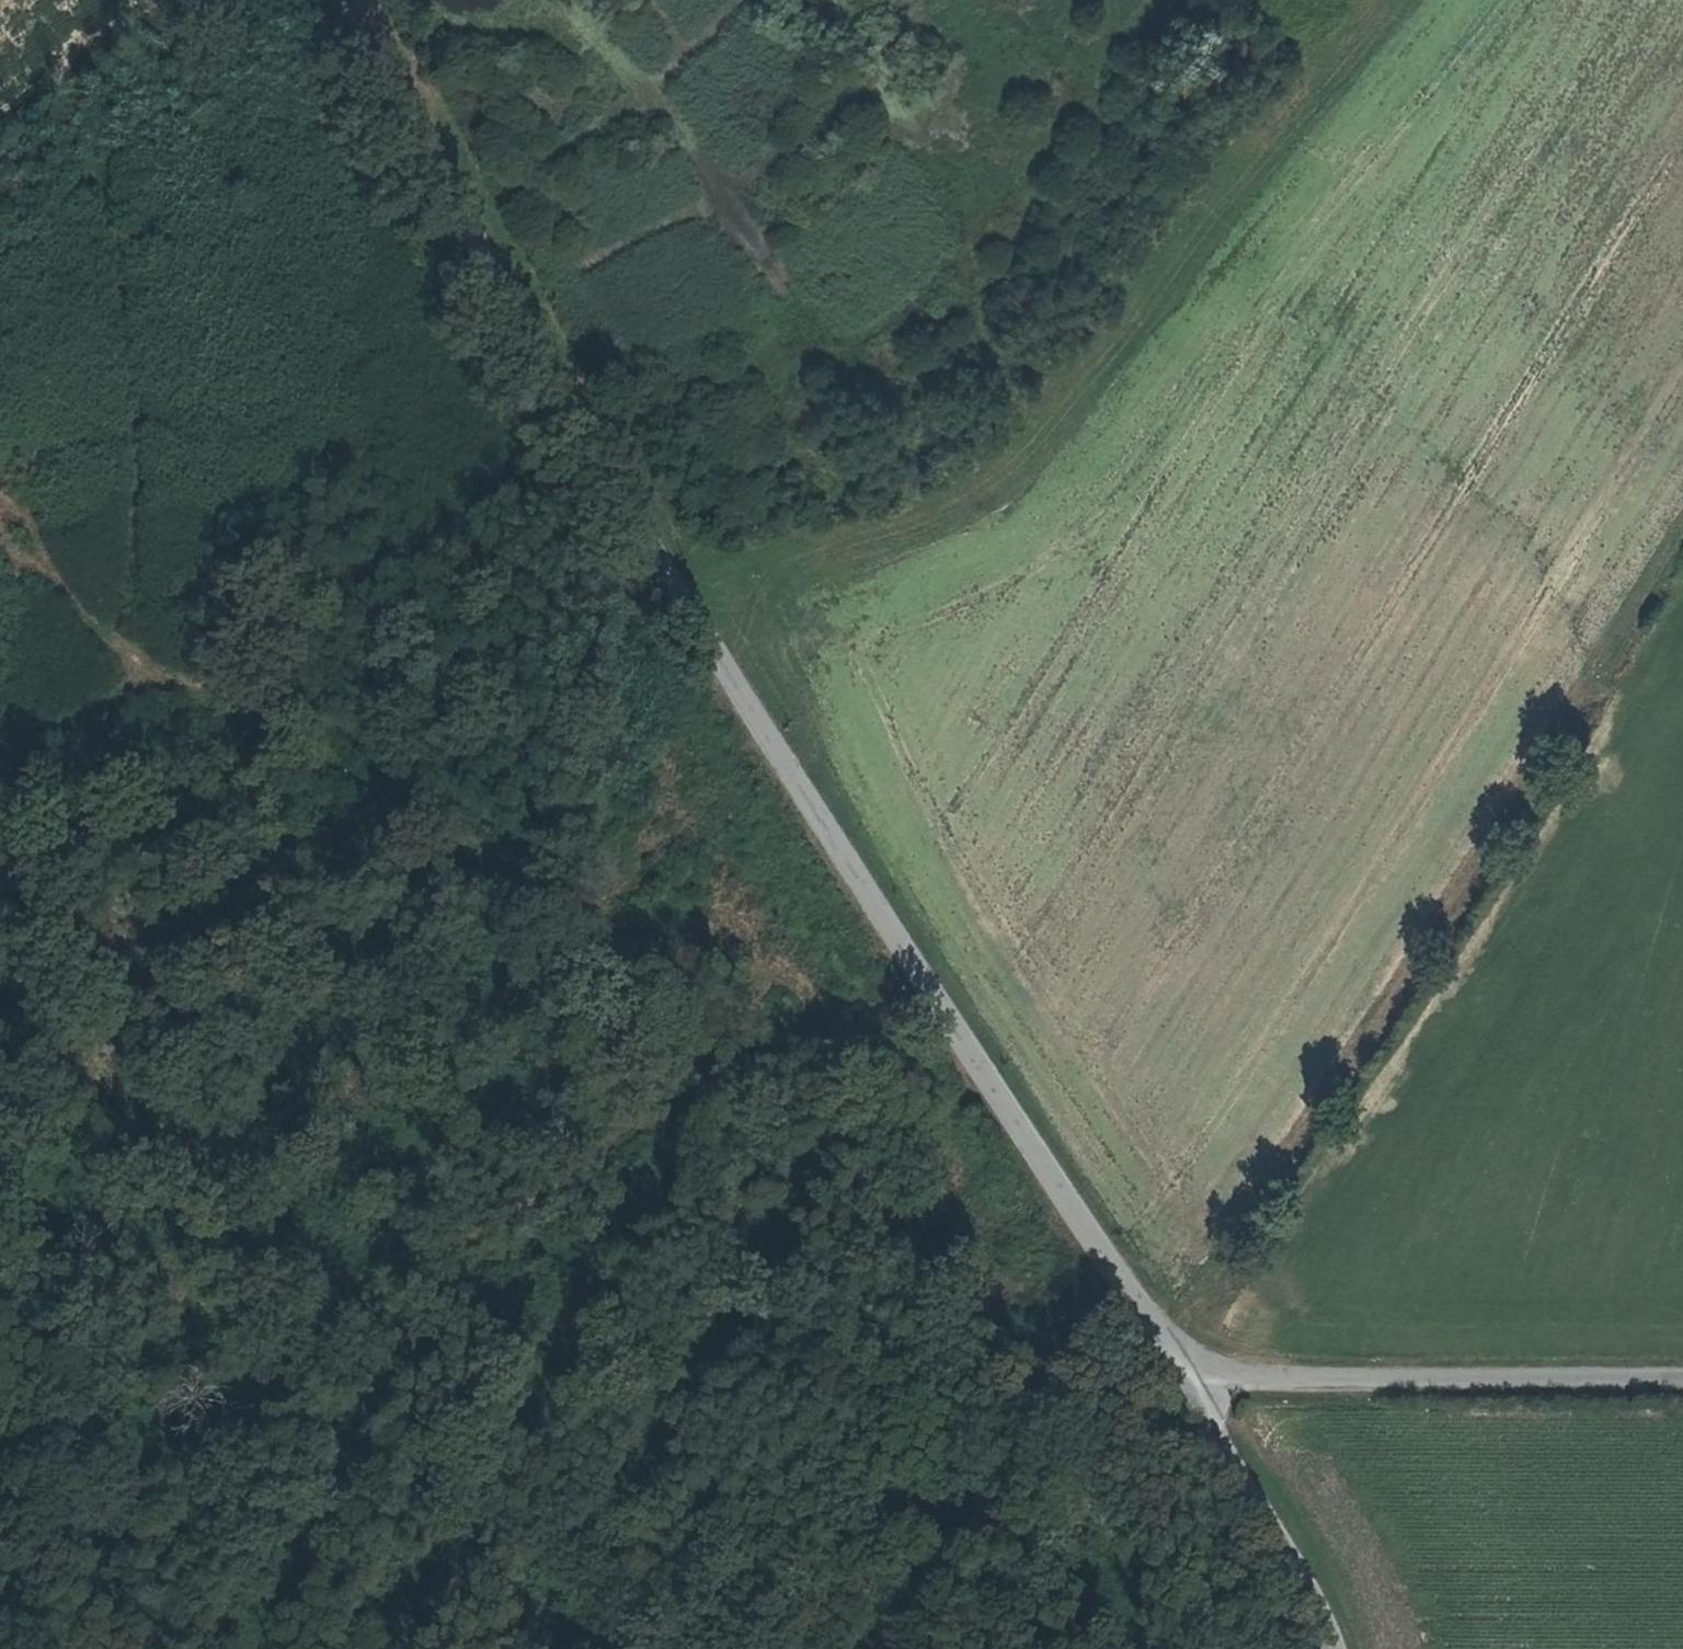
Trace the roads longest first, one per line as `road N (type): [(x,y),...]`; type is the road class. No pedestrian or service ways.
road 1 (unclassified): [(353,0),(747,710),(1101,1263),(1181,1373)]
road 2 (unclassified): [(1181,1373),(1266,1386),(1682,1381)]
road 3 (unclassified): [(1181,1373),(1324,1648)]

